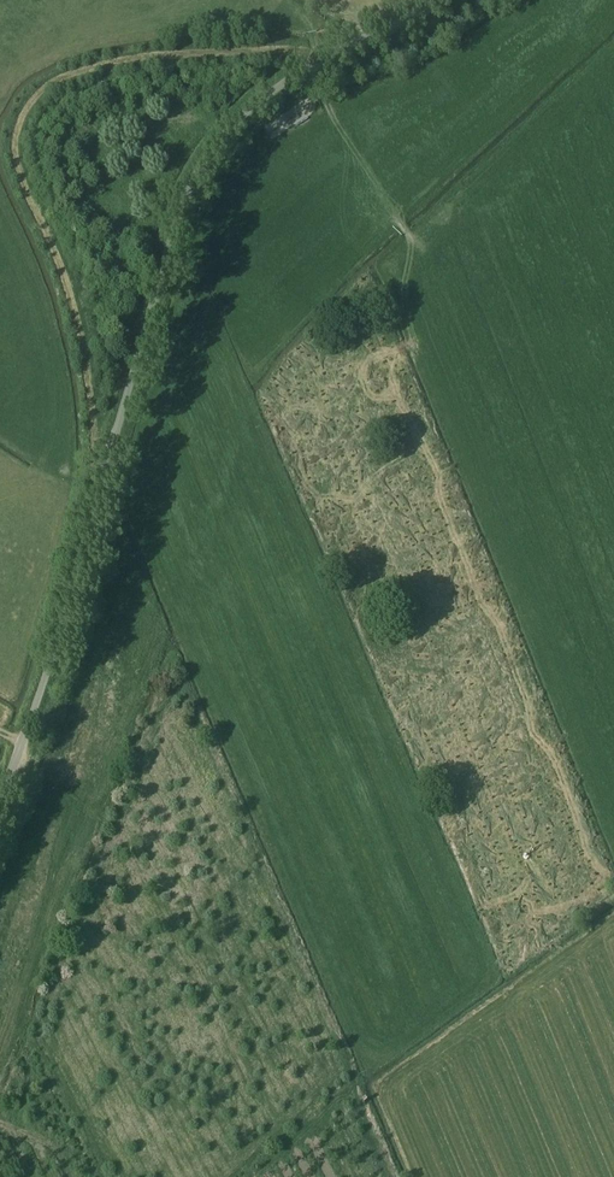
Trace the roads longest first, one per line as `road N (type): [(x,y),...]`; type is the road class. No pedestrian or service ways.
road 1 (unclassified): [(0,799),(78,581),(172,233),(205,153),(248,107),(437,0)]
road 2 (track): [(0,1040),(136,685)]
road 3 (track): [(418,249),(319,88)]

